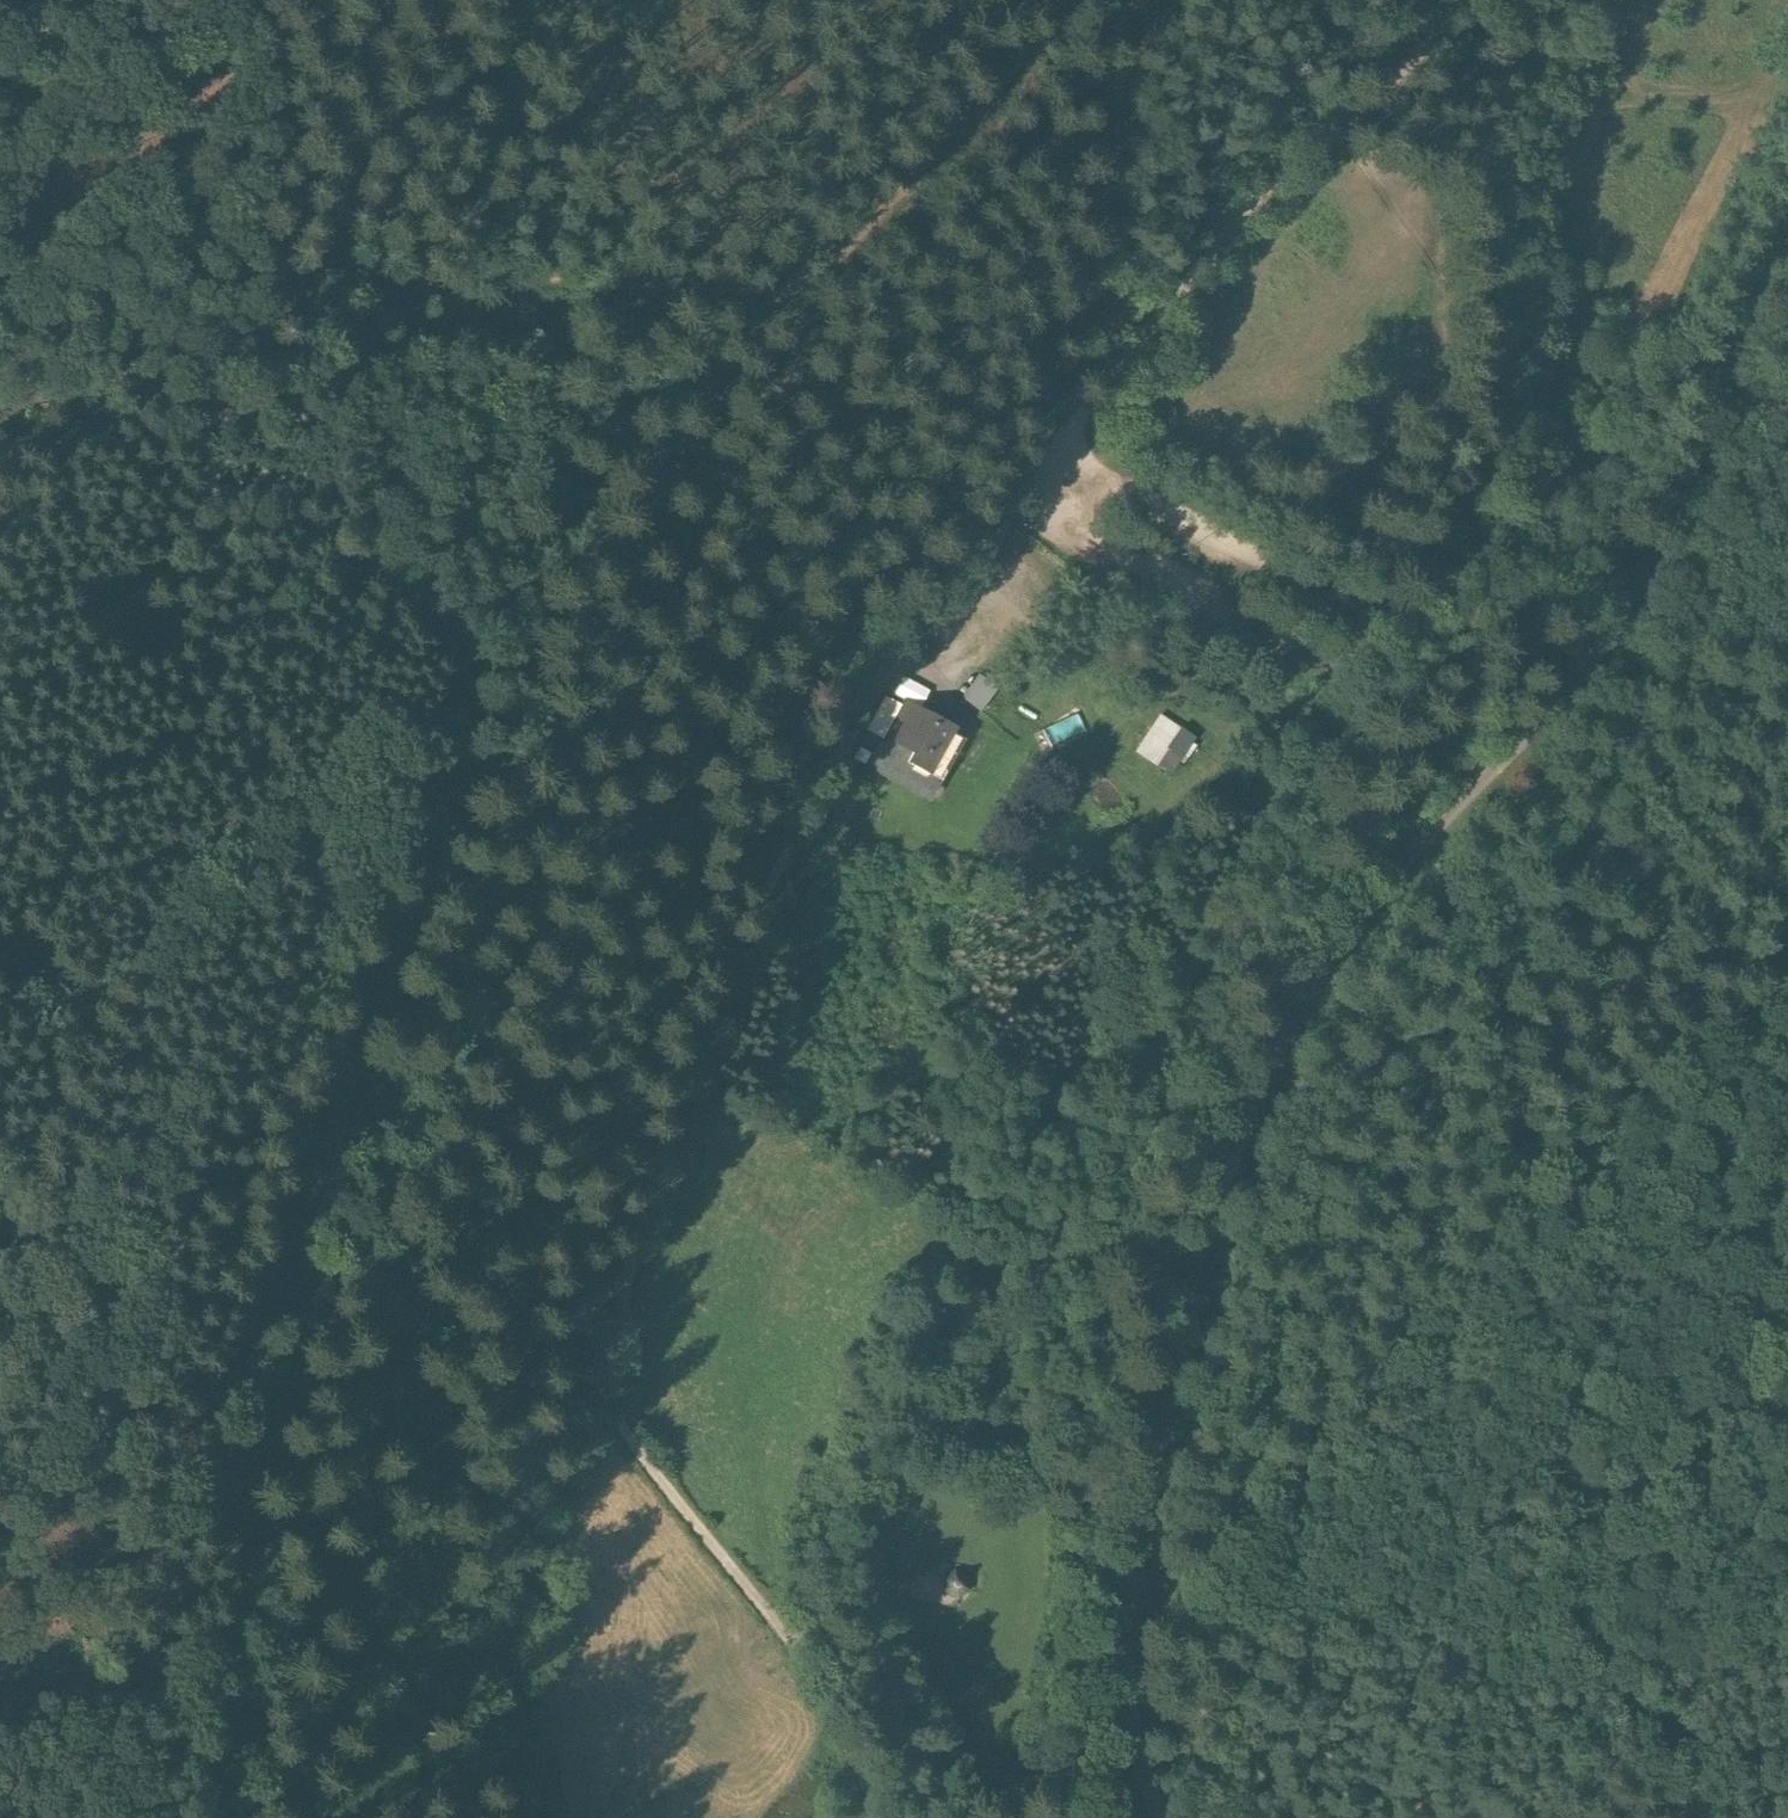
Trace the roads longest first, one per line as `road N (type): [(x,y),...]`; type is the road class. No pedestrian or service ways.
road 1 (track): [(1060,0),(944,151),(808,280),(786,292),(728,298),(530,284),(497,291),(444,341),(387,471),(372,530),(380,558),(426,596),(459,648),(466,722),(423,855),(333,1062),(247,1317),(231,1645),(213,1817)]

